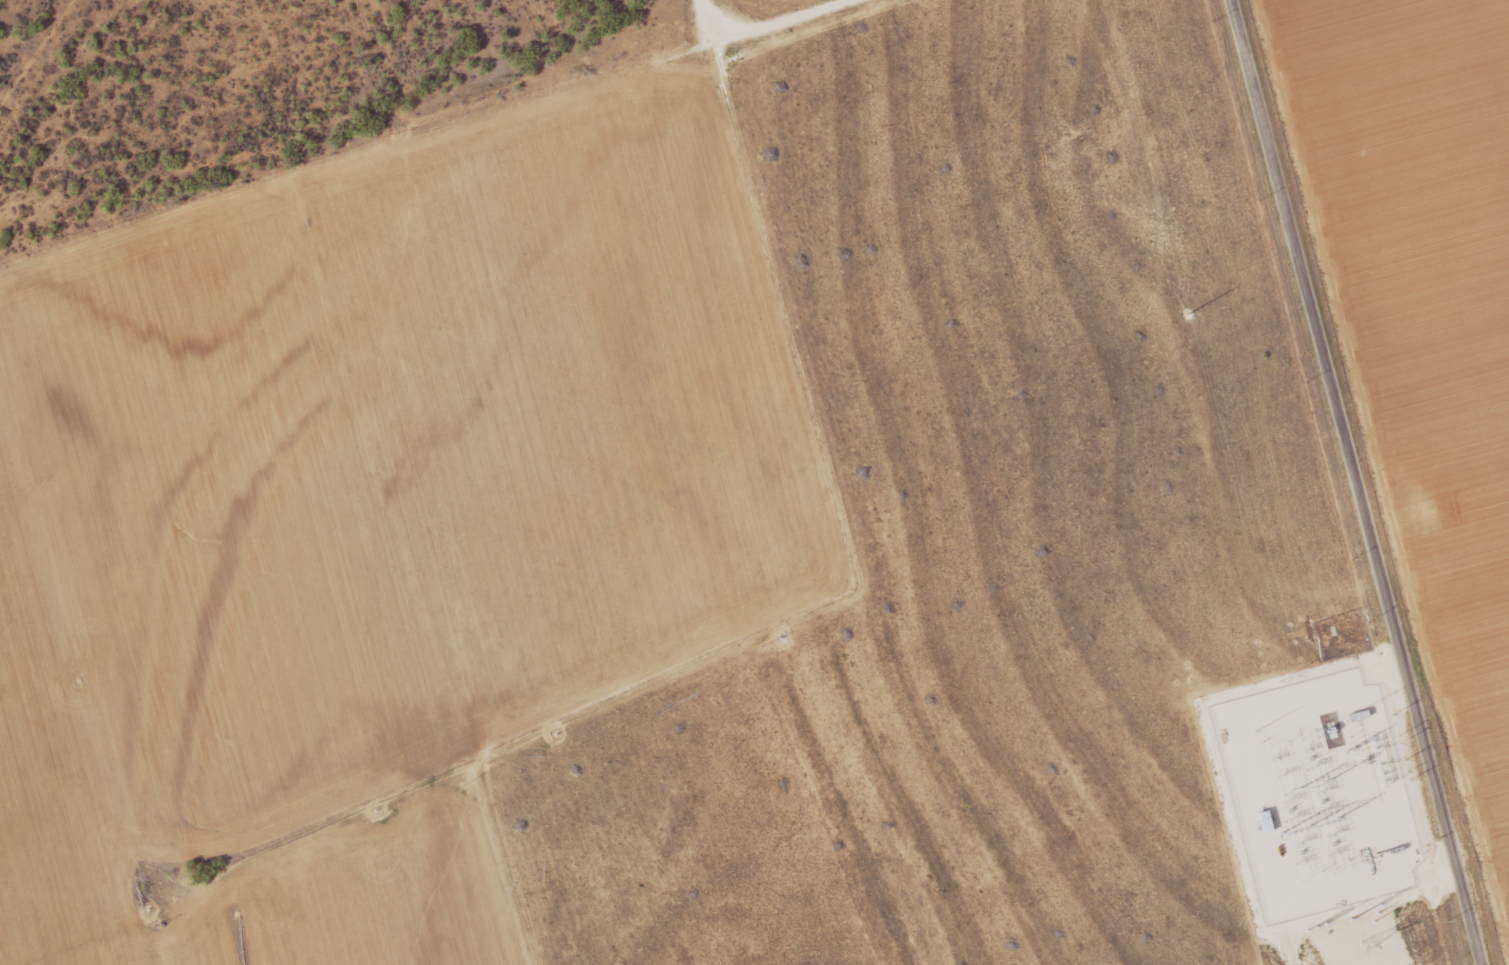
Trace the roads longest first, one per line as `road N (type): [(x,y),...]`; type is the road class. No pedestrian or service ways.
road 1 (track): [(805,0),(765,49),(893,569),(867,620),(215,901),(190,964)]
road 2 (tertiary): [(1483,964),(1237,0)]

